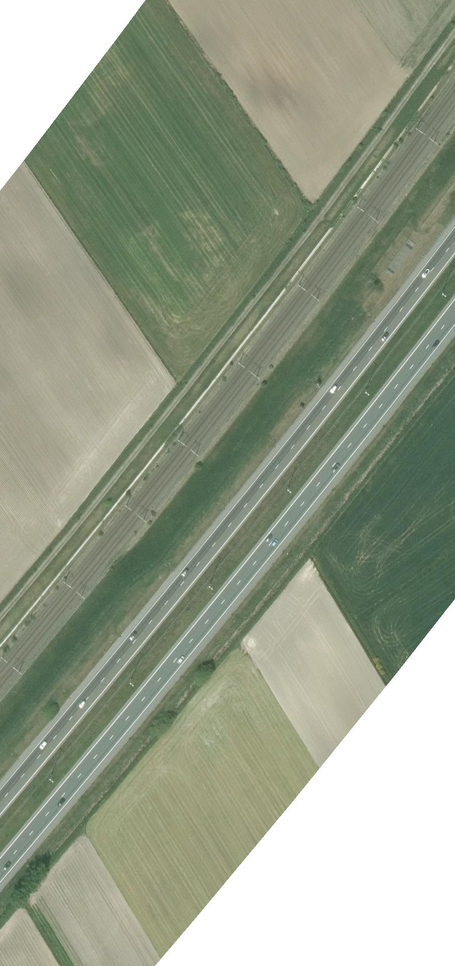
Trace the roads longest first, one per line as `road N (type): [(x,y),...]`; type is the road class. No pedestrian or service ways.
road 1 (motorway): [(454,240),(0,805)]
road 2 (motorway): [(0,870),(454,310)]

